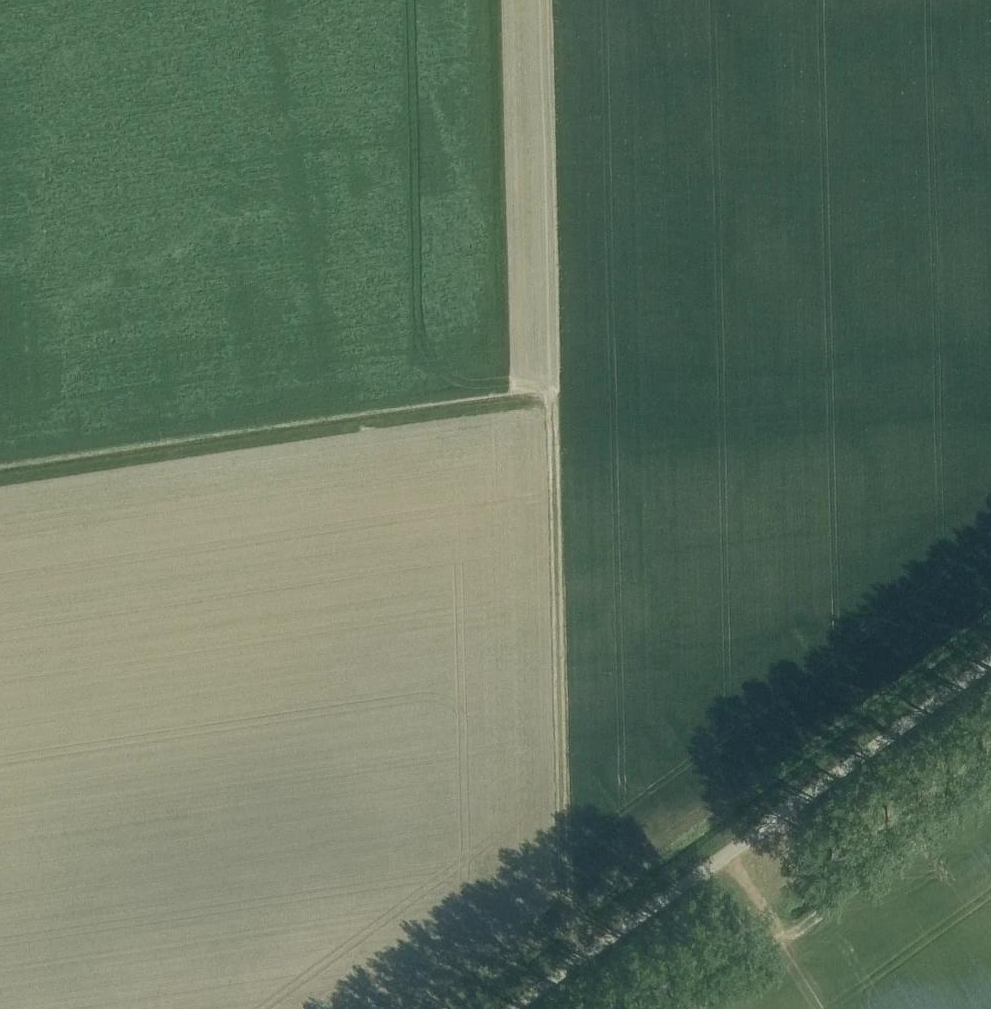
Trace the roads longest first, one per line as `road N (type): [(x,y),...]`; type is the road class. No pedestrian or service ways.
road 1 (unclassified): [(515,1008),(990,664)]

